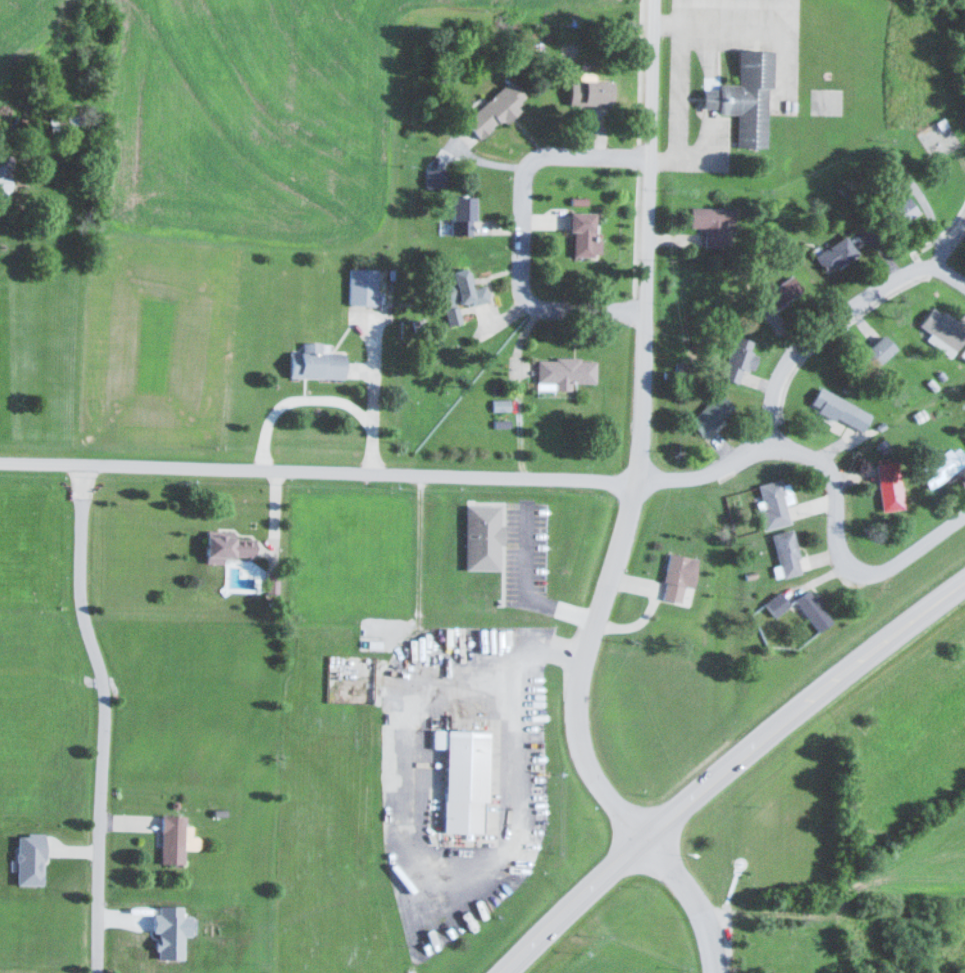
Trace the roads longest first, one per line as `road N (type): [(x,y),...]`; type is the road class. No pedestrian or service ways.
road 1 (residential): [(716,972),(699,905),(603,791),(579,729),(586,658),(638,480),(654,0)]
road 2 (residential): [(638,480),(0,460)]
road 3 (primary): [(500,972),(851,664),(964,581)]
road 4 (residential): [(83,463),(79,591),(105,696),(97,972)]
road 5 (residential): [(638,480),(692,478),(772,440),(773,387),(802,341),(902,273),(934,264),(964,225)]
road 6 (residential): [(644,313),(549,308),(525,299),(523,177),(541,155),(650,159)]
road 7 (residential): [(772,440),(828,467),(835,538),(854,569),(882,570),(964,513)]

